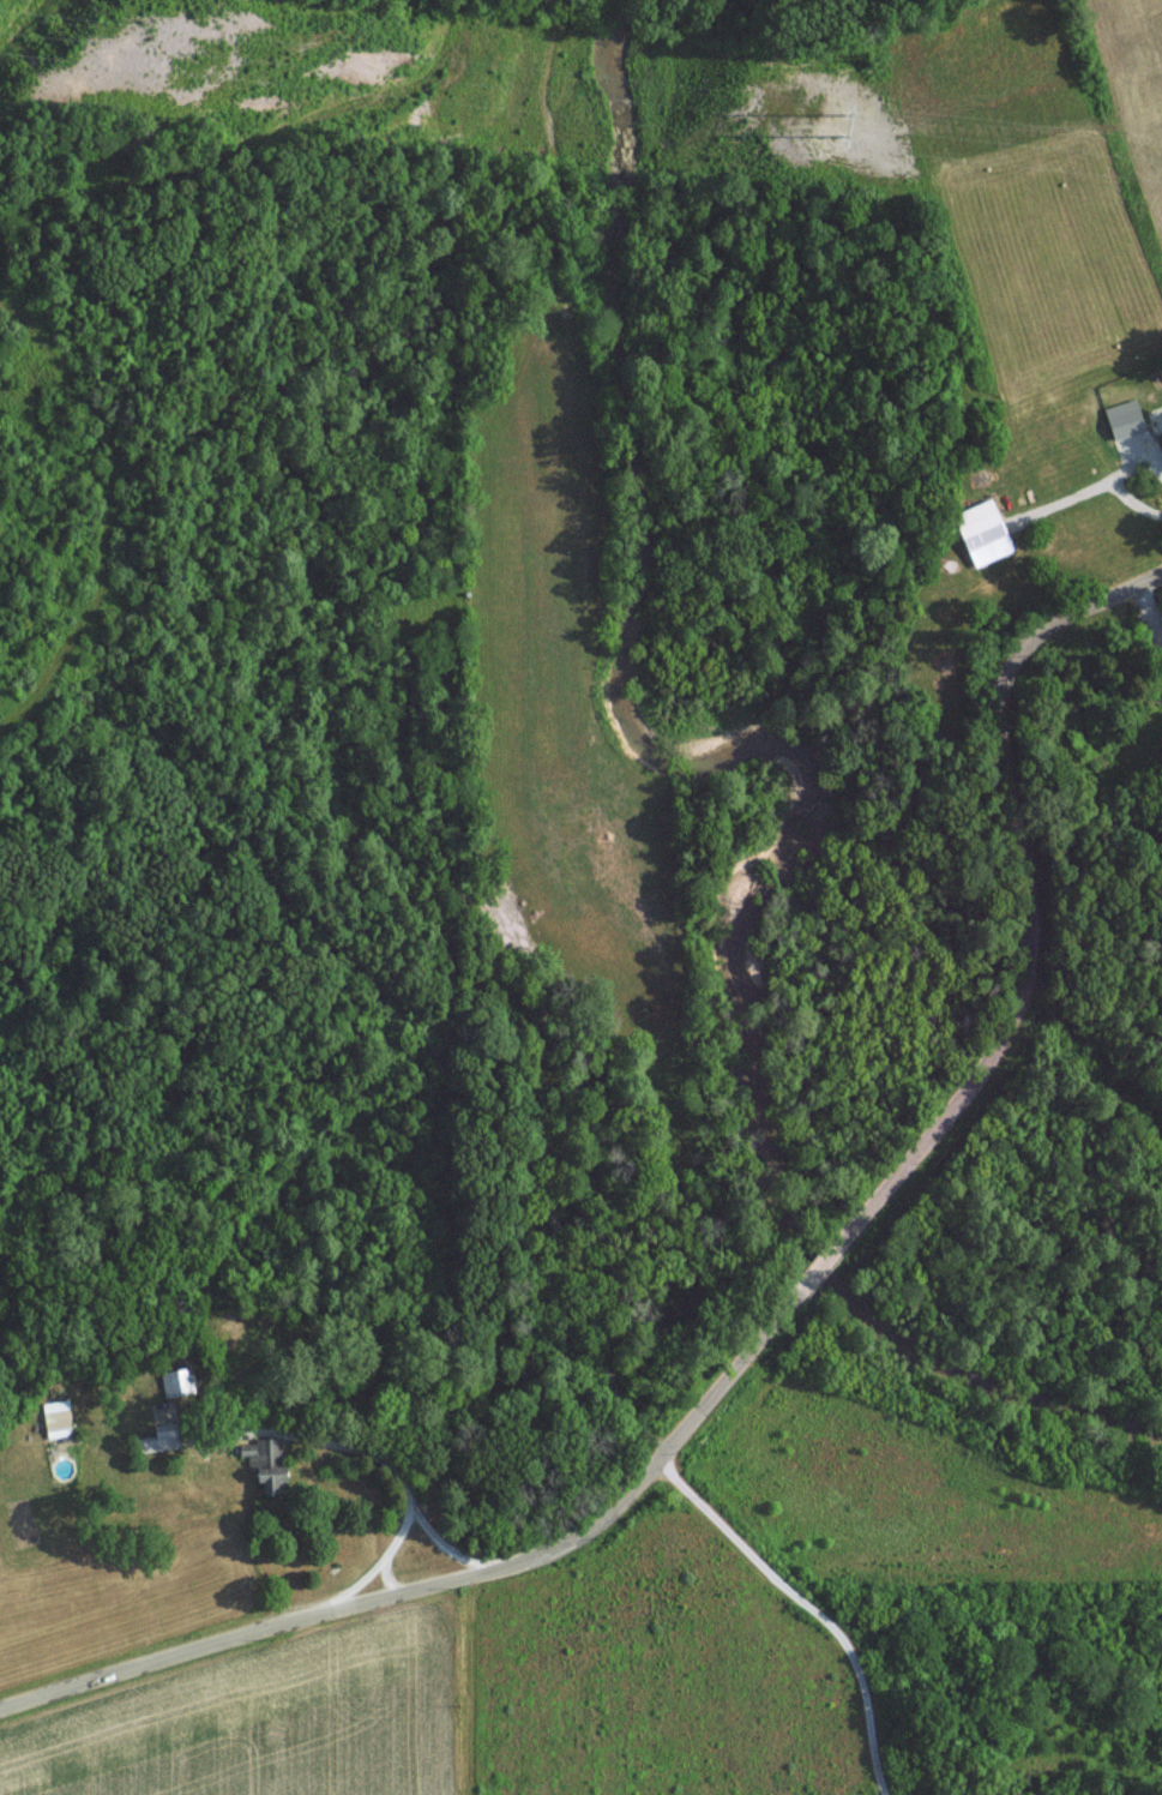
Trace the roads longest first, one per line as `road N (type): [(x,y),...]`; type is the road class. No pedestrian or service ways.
road 1 (tertiary): [(1161,574),(1032,635),(1011,662),(1004,688),(1032,894),(1026,998),(967,1091),(646,1476),(574,1536),(536,1556),(0,1708)]

